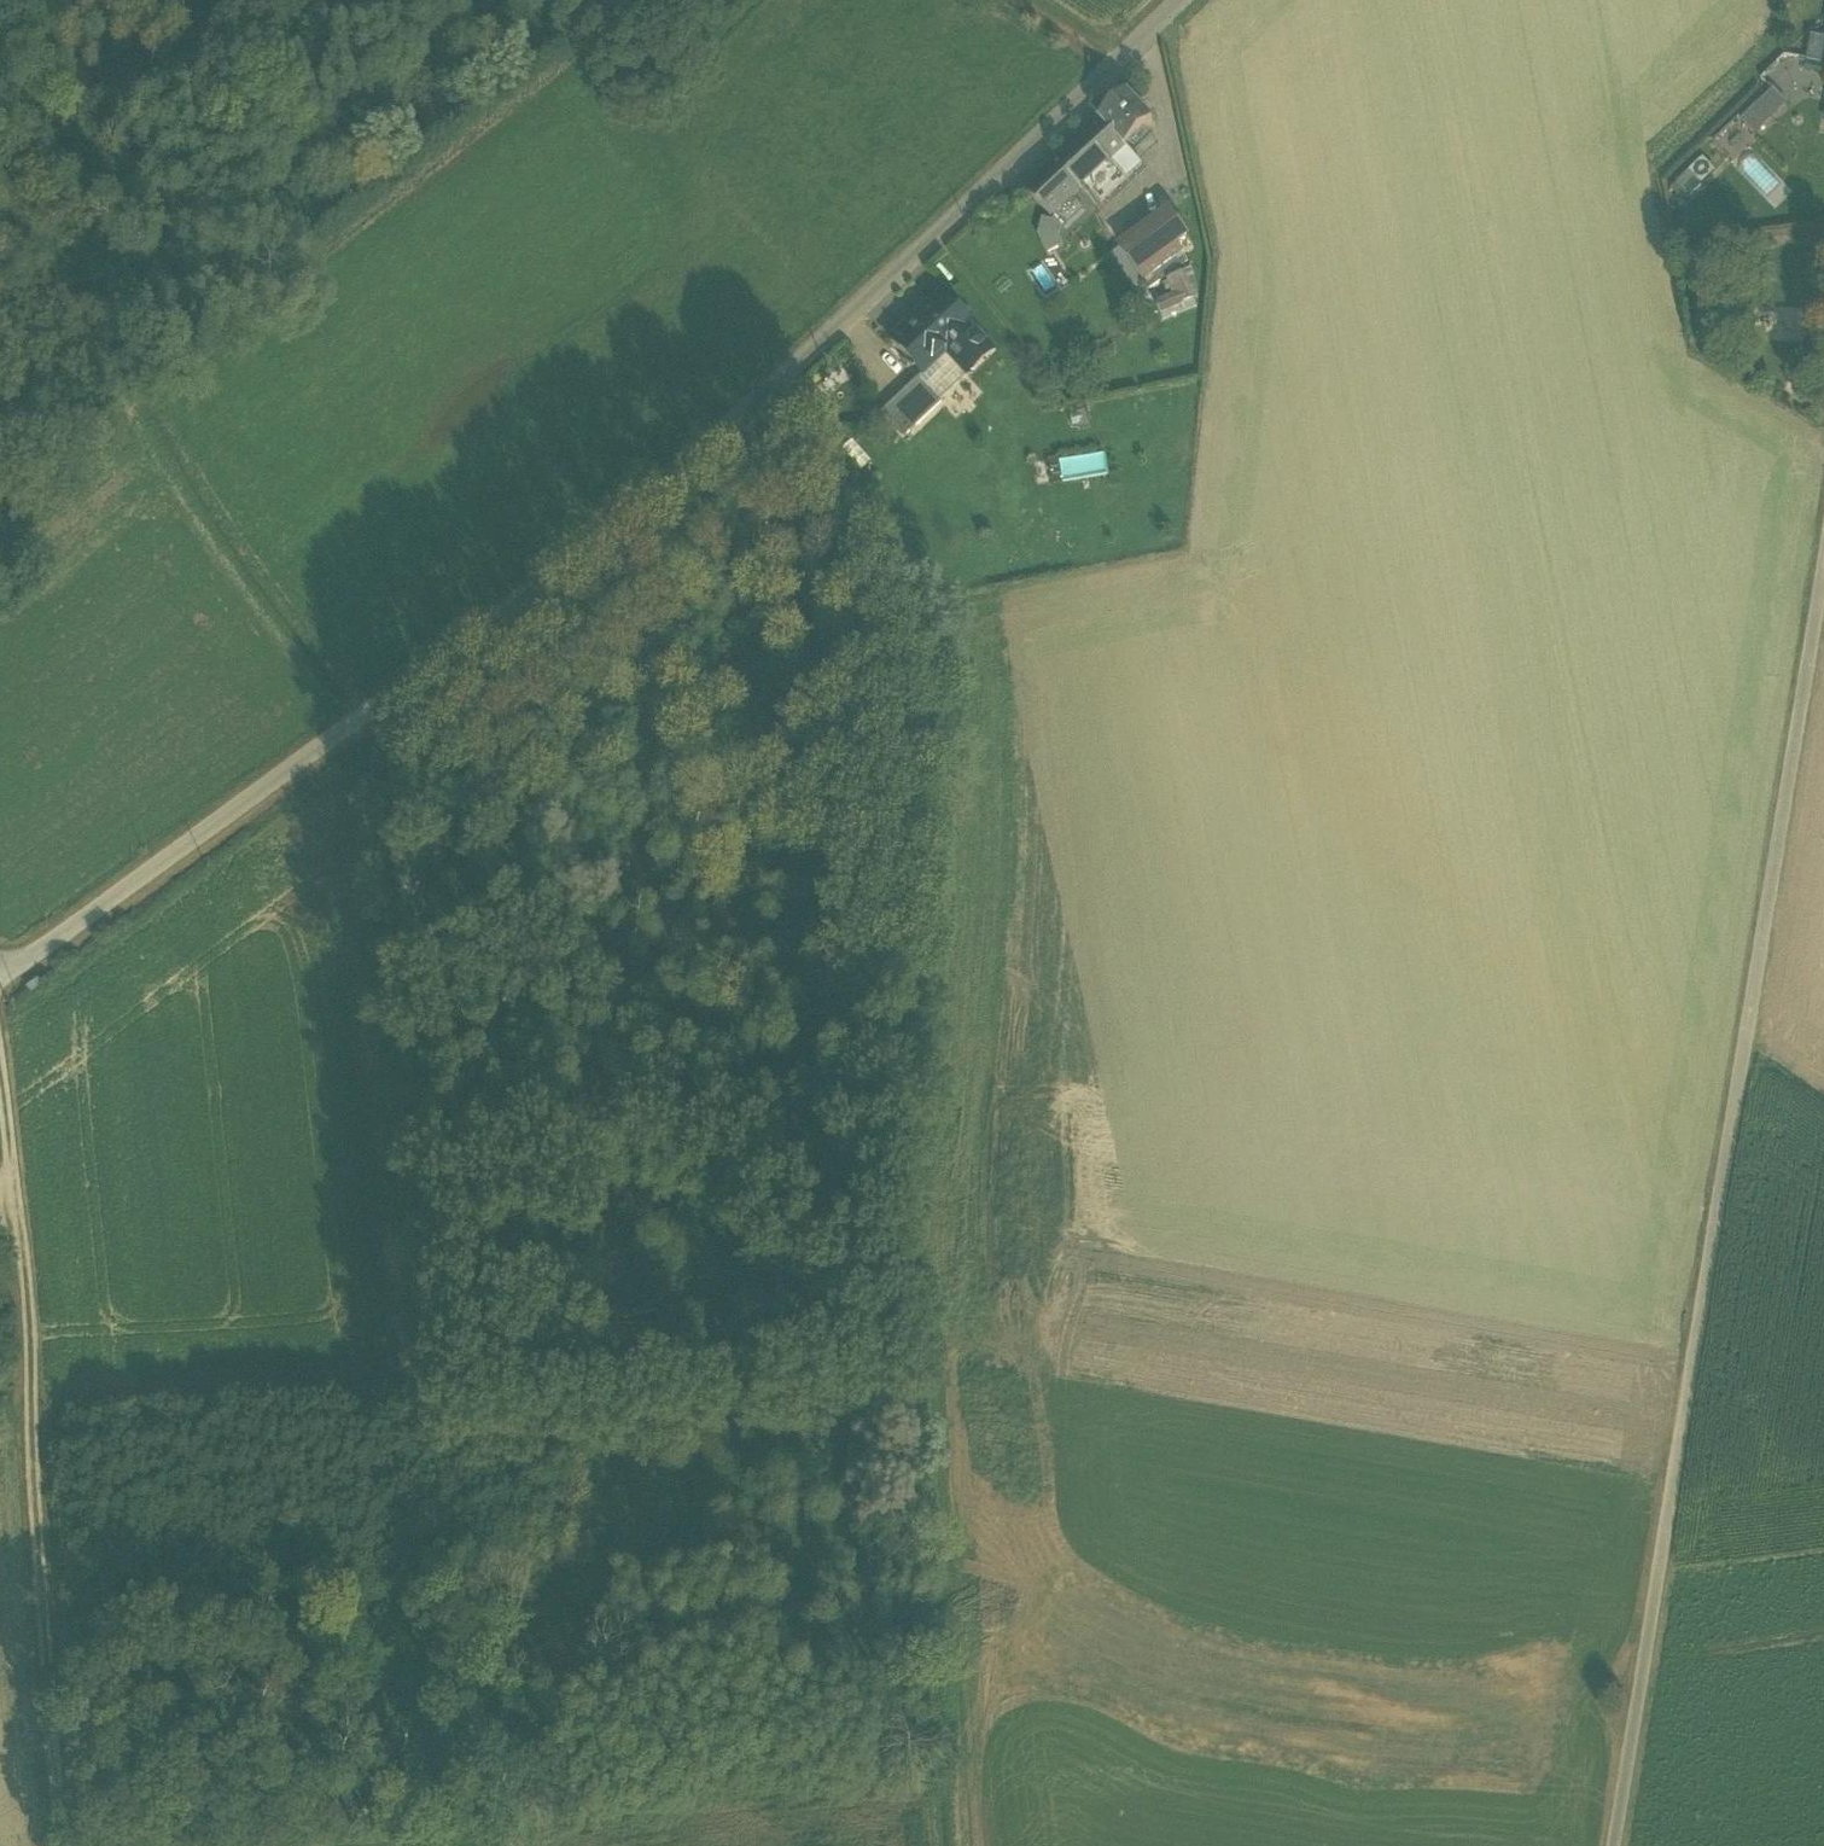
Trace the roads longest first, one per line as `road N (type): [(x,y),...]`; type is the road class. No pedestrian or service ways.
road 1 (unclassified): [(0,987),(381,715),(752,409),(1186,0)]
road 2 (unclassified): [(1617,1845),(1823,582)]
road 3 (track): [(33,1412),(71,1845)]
road 4 (unclassified): [(0,1030),(33,1412)]

